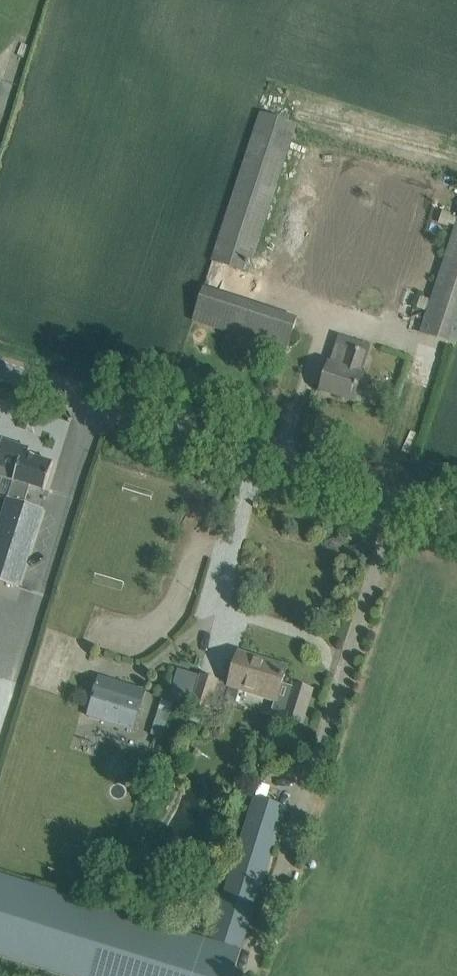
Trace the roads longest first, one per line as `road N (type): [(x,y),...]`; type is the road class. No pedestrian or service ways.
road 1 (tertiary): [(456,519),(0,365)]

